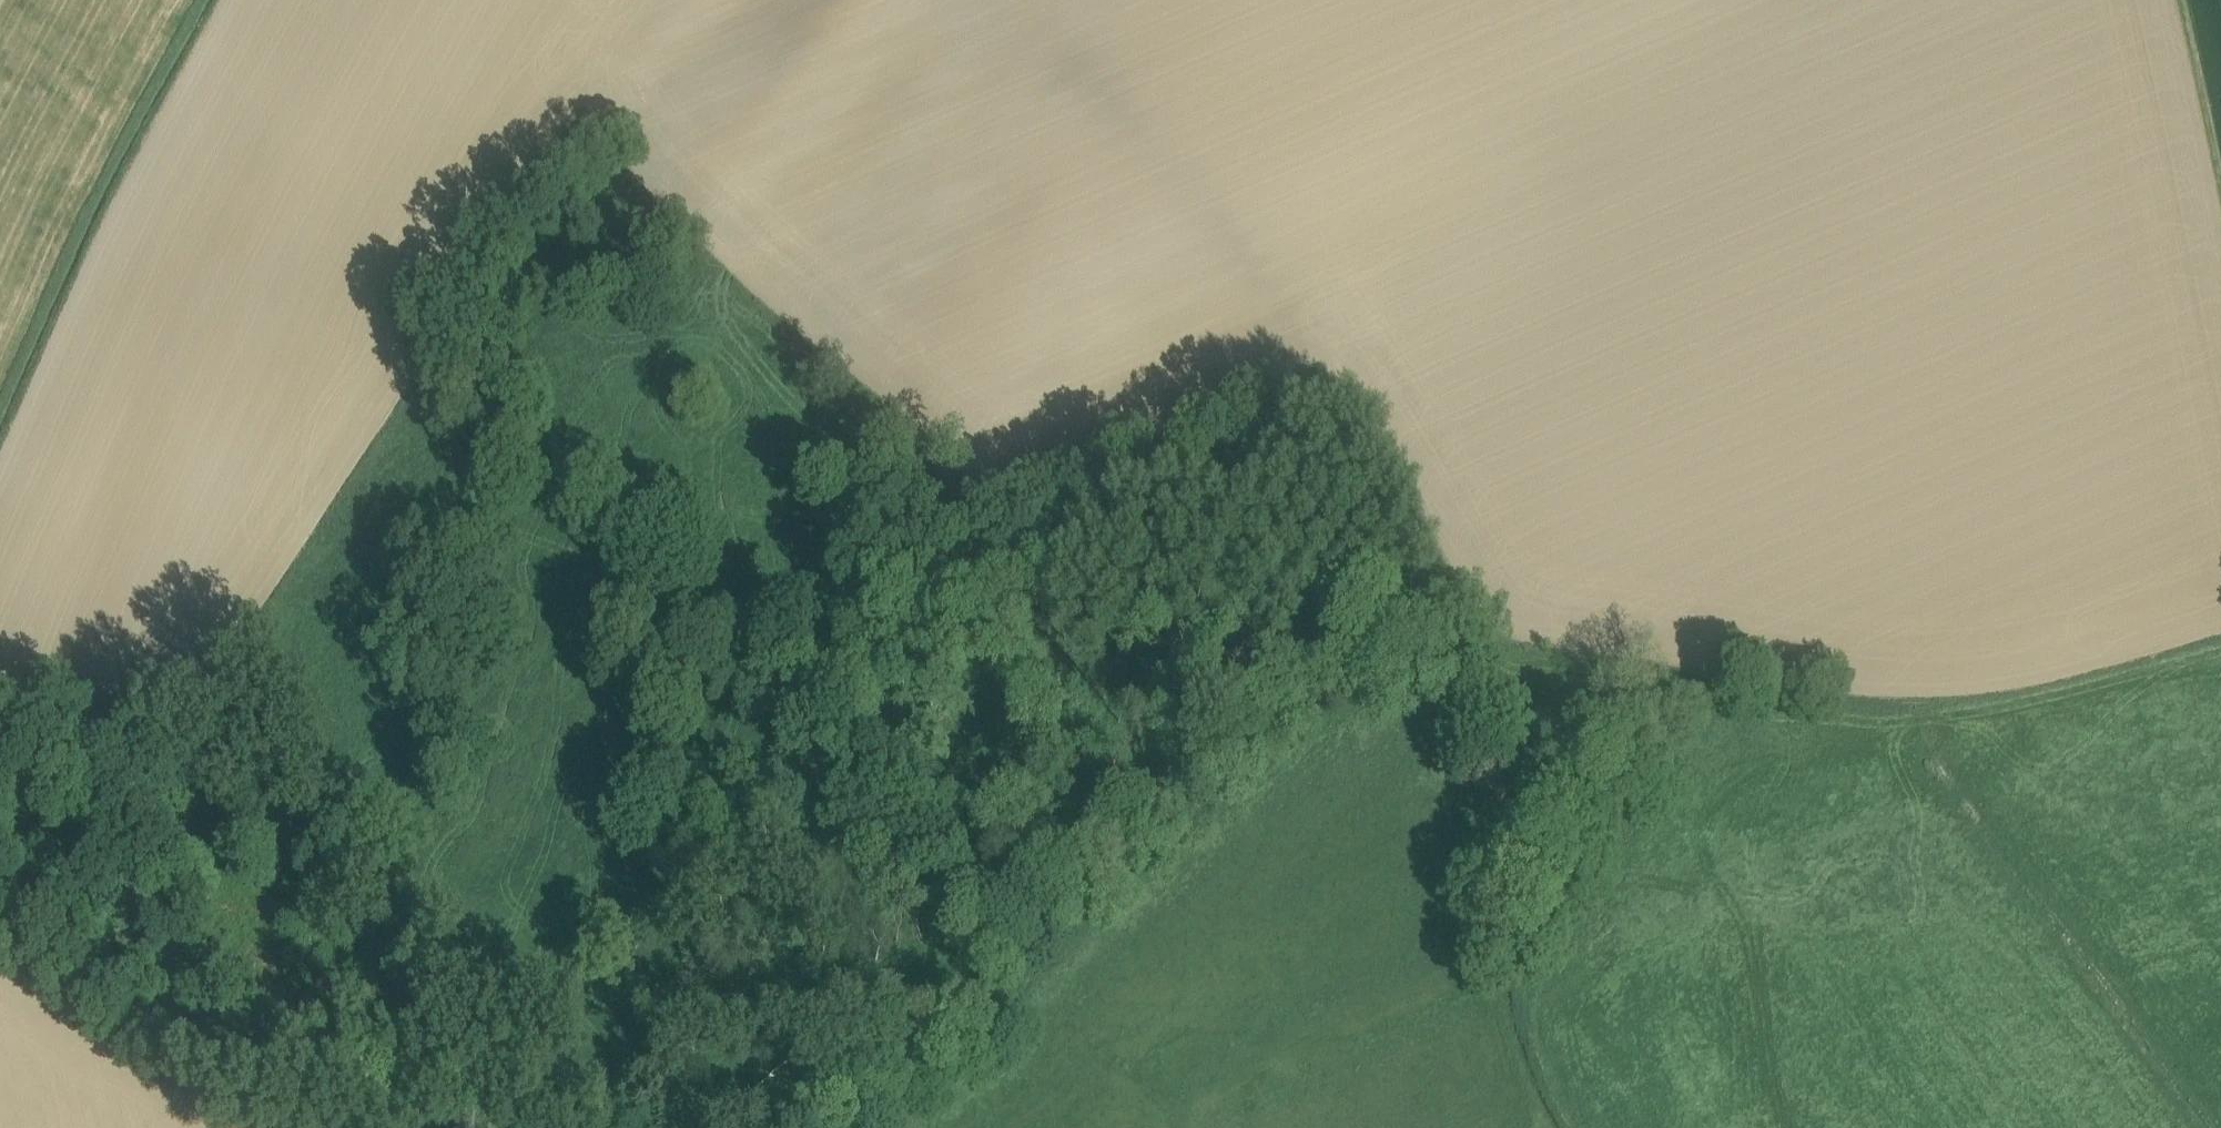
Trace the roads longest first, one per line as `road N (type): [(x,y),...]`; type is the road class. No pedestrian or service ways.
road 1 (track): [(2179,0),(2220,200)]

